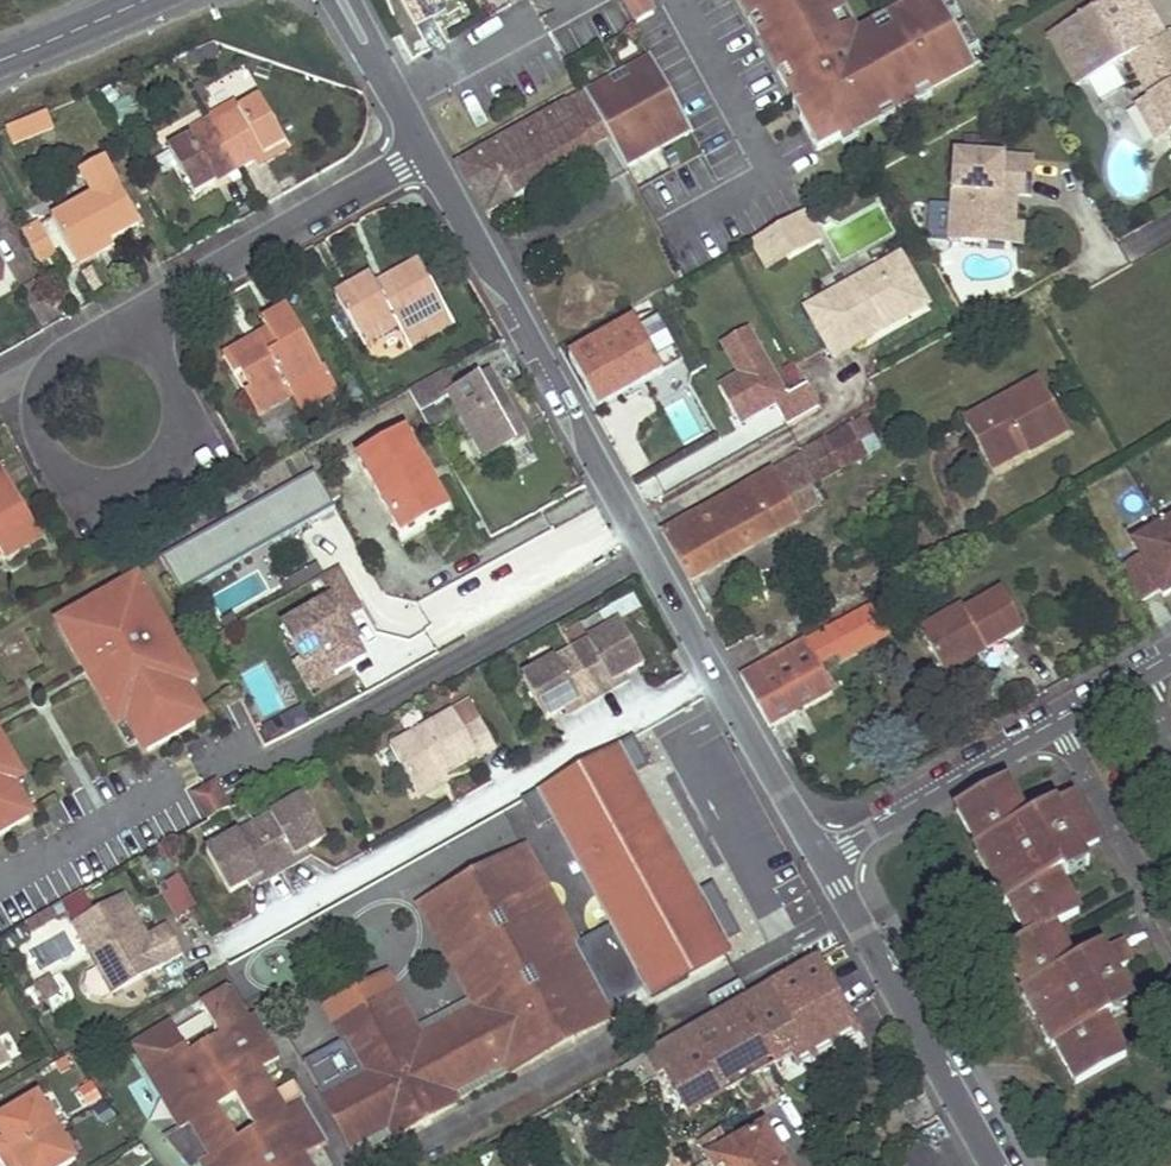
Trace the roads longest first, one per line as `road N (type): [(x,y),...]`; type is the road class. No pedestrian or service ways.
road 1 (residential): [(826,853),(594,435),(424,150)]
road 2 (residential): [(0,397),(424,150)]
road 3 (residential): [(826,853),(1170,658)]
road 4 (residential): [(985,1138),(826,853)]
road 5 (residential): [(424,150),(341,0)]
road 6 (residential): [(139,0),(0,57)]

